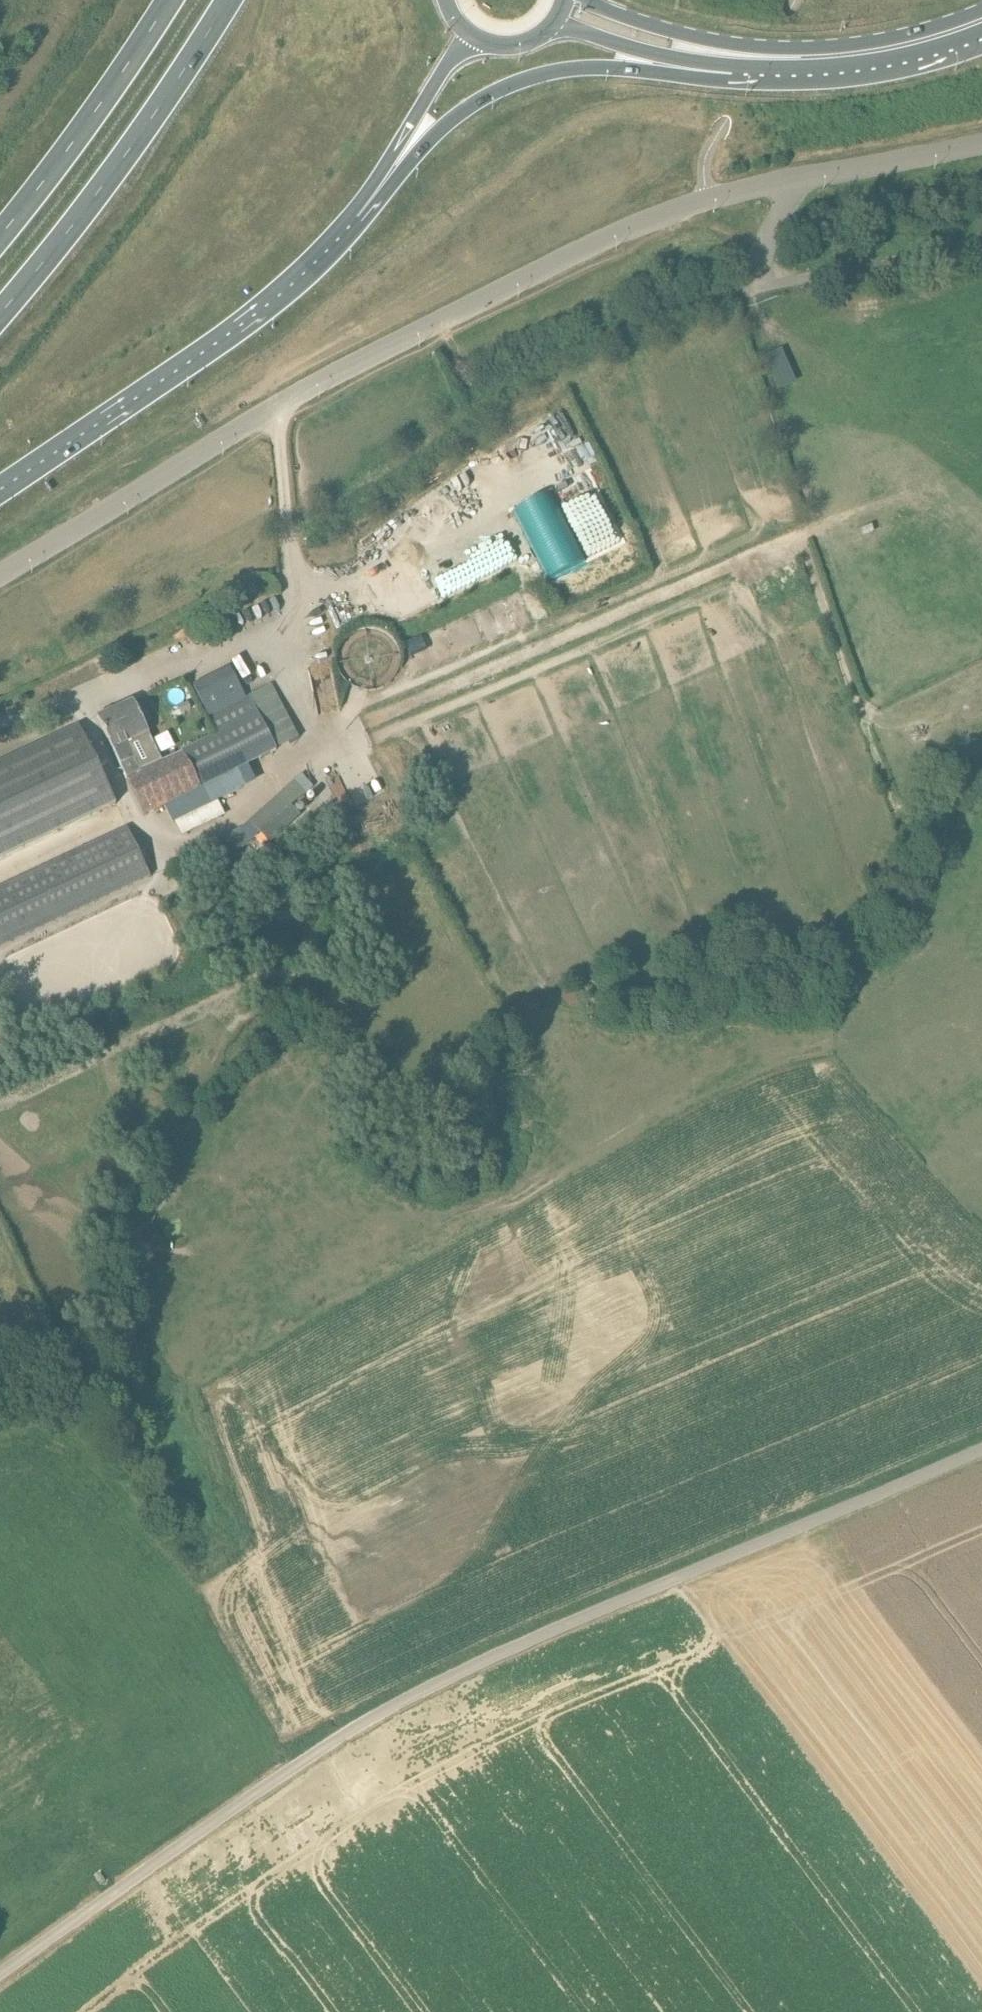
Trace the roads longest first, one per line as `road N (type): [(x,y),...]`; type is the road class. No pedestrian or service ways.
road 1 (unclassified): [(0,577),(329,376),(563,258),(704,200),(796,178)]
road 2 (trunk): [(366,221),(425,144),(508,87),(592,67),(701,77),(782,62)]
road 3 (trunk): [(0,498),(261,320),(366,221)]
road 4 (trunk): [(0,309),(122,155),(226,0)]
road 5 (unclassified): [(796,178),(760,262),(771,282),(981,256)]
road 6 (trunk): [(169,0),(0,235)]
road 7 (secondary): [(547,28),(686,59),(782,62)]
road 8 (trunk): [(366,221),(431,90),(476,40)]
road 9 (secondary): [(782,62),(882,53),(981,23)]
road 10 (secondary): [(782,62),(588,0)]
road 11 (unclassified): [(796,178),(981,143)]

